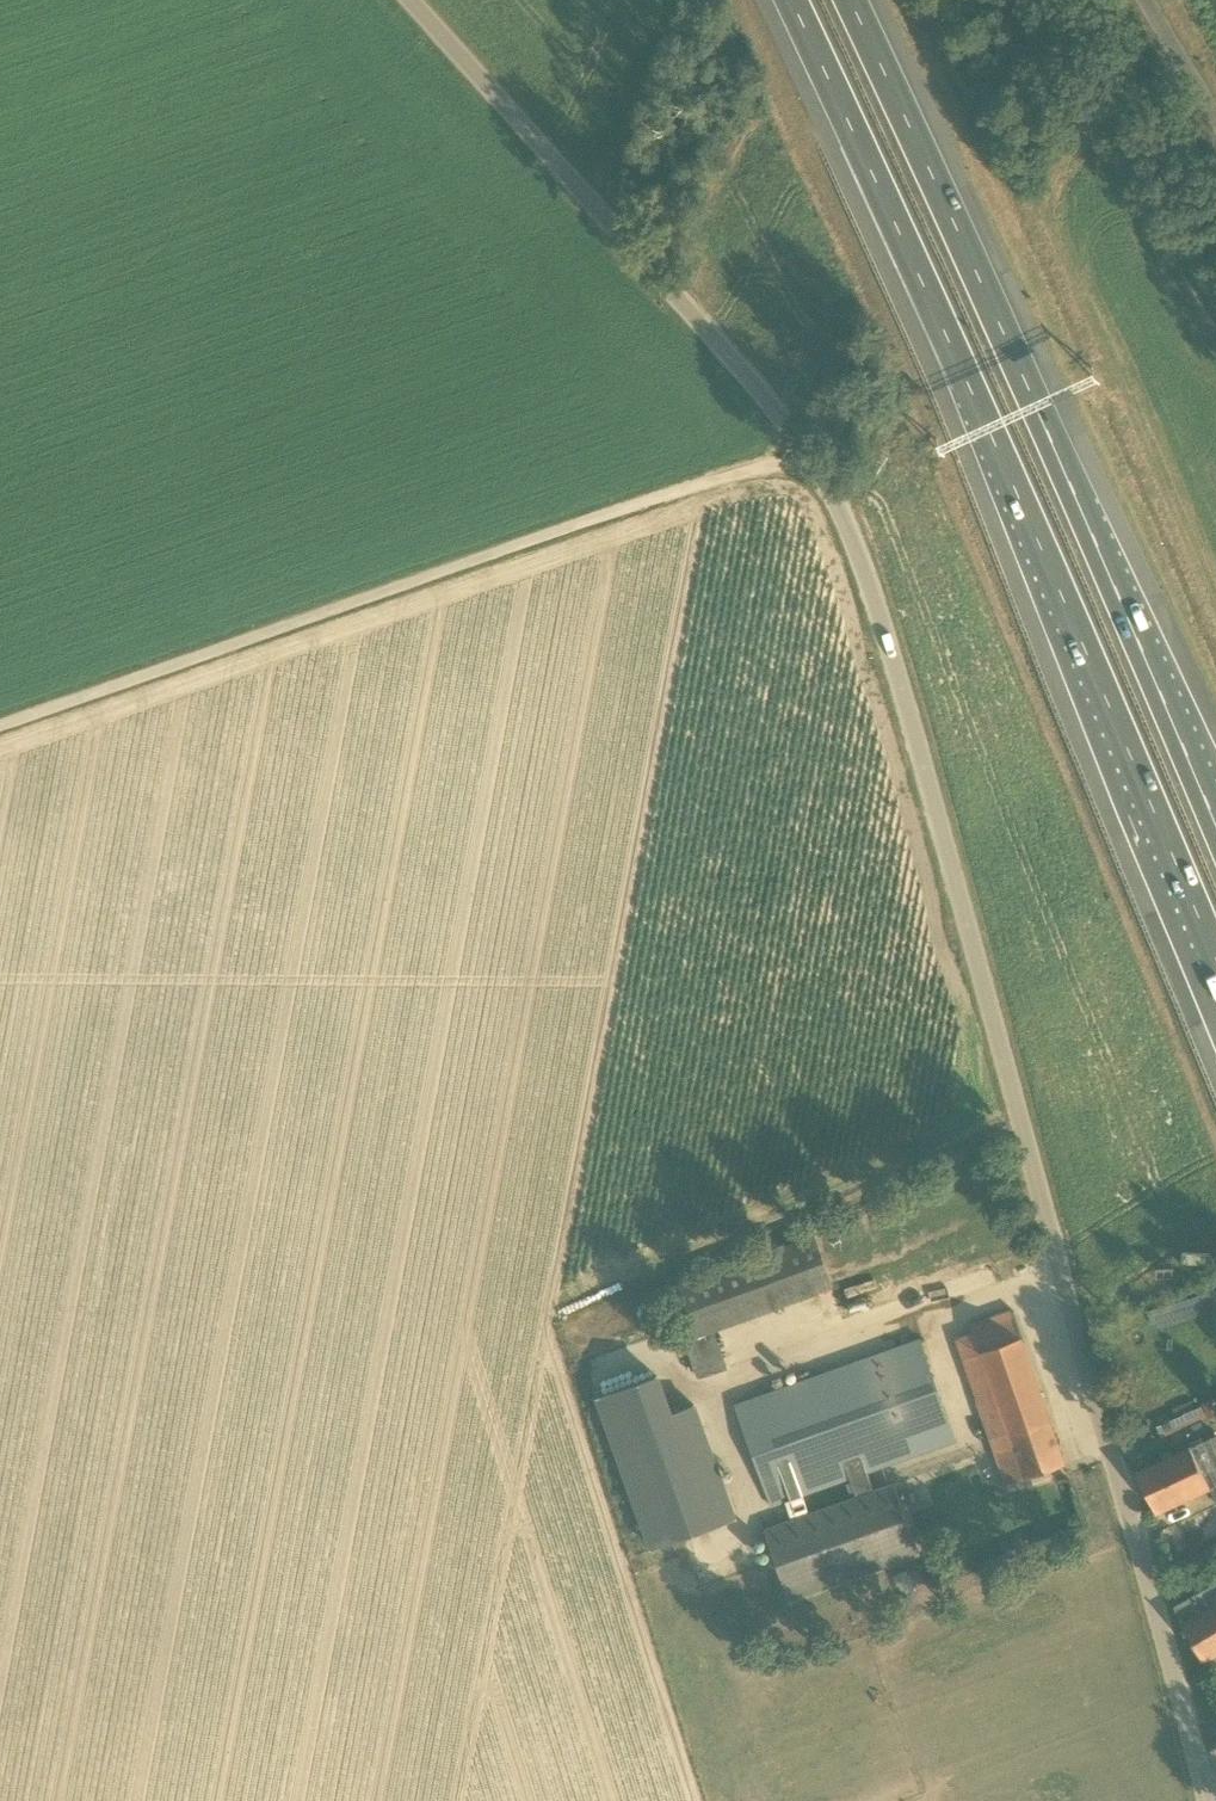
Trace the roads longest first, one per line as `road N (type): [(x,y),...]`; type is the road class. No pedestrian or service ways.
road 1 (unclassified): [(1193,1800),(861,581),(837,506),(807,467)]
road 2 (motorway): [(791,0),(1032,525),(1215,964)]
road 3 (motorway): [(1215,830),(1083,509),(844,0)]
road 4 (unclassified): [(0,728),(627,510),(807,467)]
road 5 (unclassified): [(807,467),(775,409),(410,0)]
road 6 (unclassified): [(1215,114),(1148,0)]

